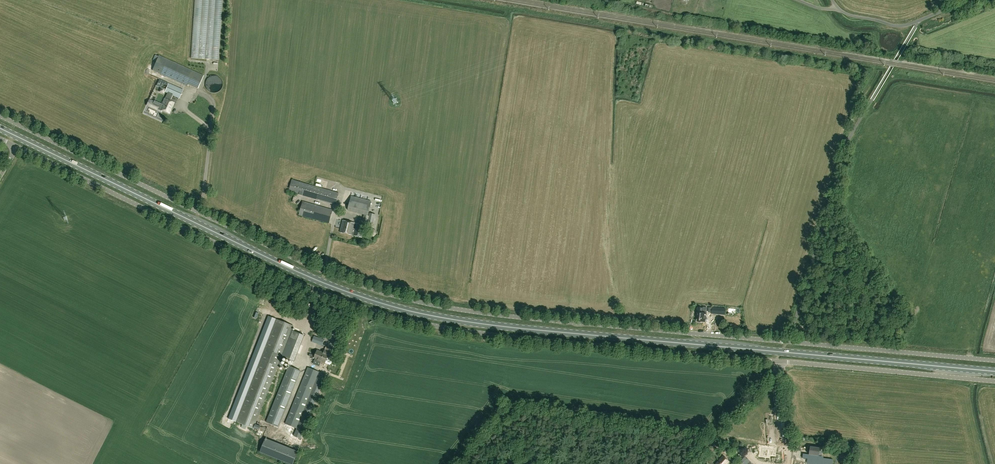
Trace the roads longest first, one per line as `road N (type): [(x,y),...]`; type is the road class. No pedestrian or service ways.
road 1 (primary): [(994,371),(502,326),(409,310),(315,279),(0,128)]
road 2 (unclassified): [(790,342),(501,317),(382,293),(254,241),(0,117)]
road 3 (unclassified): [(781,362),(508,337),(365,309),(16,147)]
road 4 (unclassified): [(852,134),(790,342)]
road 5 (unclassified): [(994,381),(781,362)]
road 6 (unclassified): [(994,361),(790,342)]
road 7 (unclassified): [(971,0),(898,25),(792,0)]
road 8 (unclassified): [(690,463),(781,362)]

